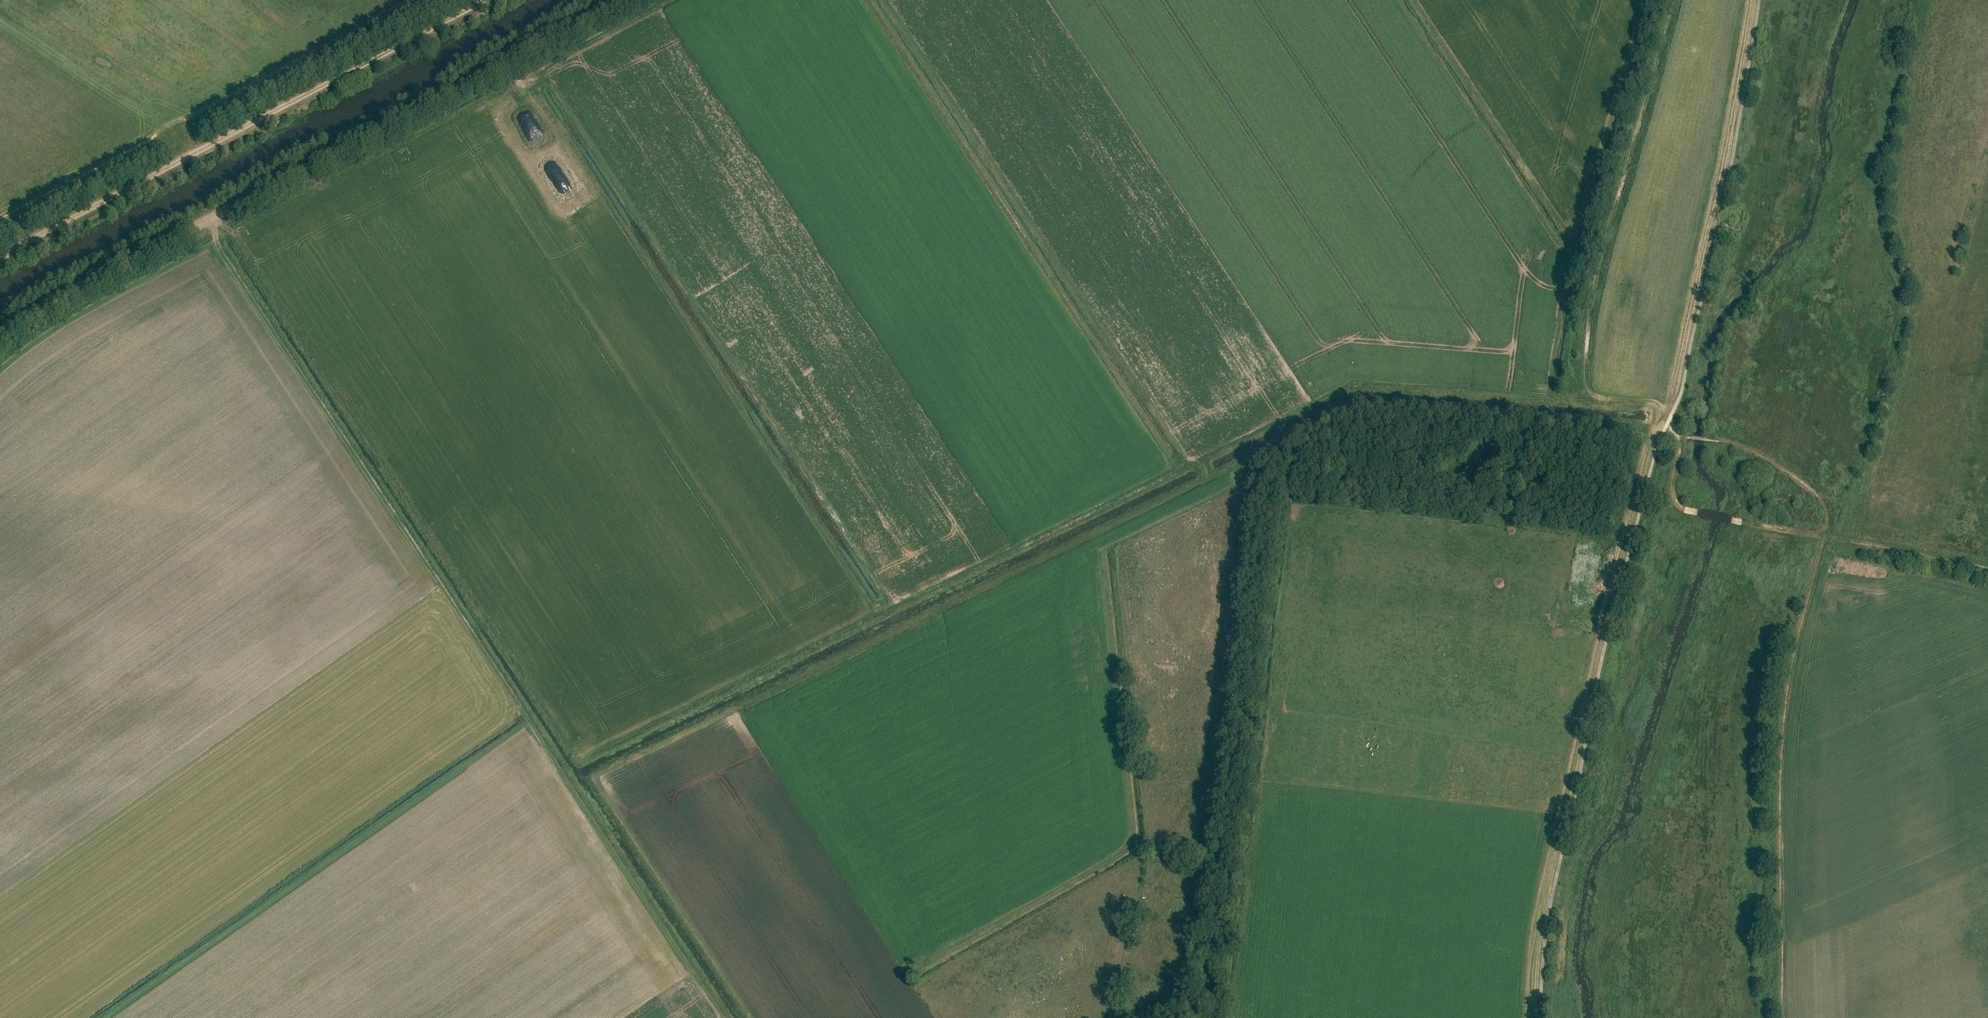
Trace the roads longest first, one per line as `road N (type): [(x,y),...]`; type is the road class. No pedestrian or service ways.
road 1 (track): [(0,345),(142,257),(616,0)]
road 2 (track): [(488,0),(0,261)]
road 3 (track): [(1823,538),(1682,510),(1672,496),(1679,436)]
road 4 (track): [(1987,570),(1823,538)]

